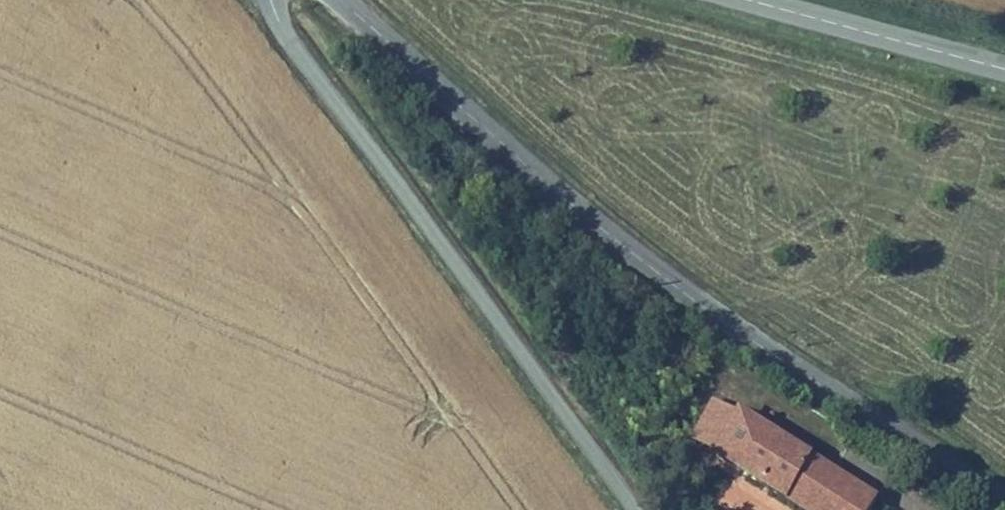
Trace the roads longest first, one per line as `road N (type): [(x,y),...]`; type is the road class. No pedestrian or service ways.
road 1 (tertiary): [(1004,490),(824,376),(352,0)]
road 2 (tertiary): [(651,509),(268,0)]
road 3 (tertiary): [(1004,67),(757,0)]

